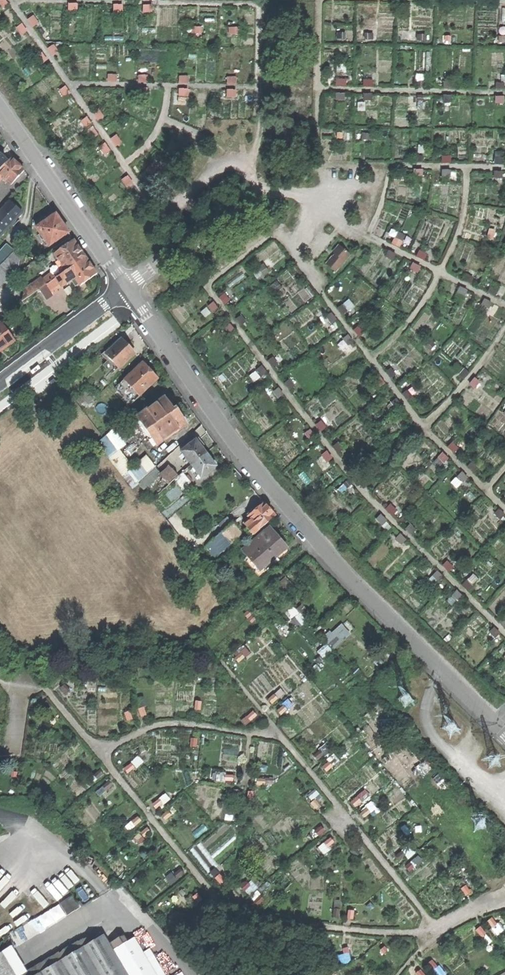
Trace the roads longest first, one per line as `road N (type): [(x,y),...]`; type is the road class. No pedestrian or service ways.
road 1 (unclassified): [(130,291),(235,443),(341,570),(504,733)]
road 2 (residential): [(0,105),(130,291)]
road 3 (unclassified): [(130,291),(140,276),(265,188)]
road 4 (residential): [(130,291),(0,393)]
road 5 (unclassified): [(265,188),(239,157),(160,216)]
road 6 (track): [(0,813),(42,826),(100,886)]

